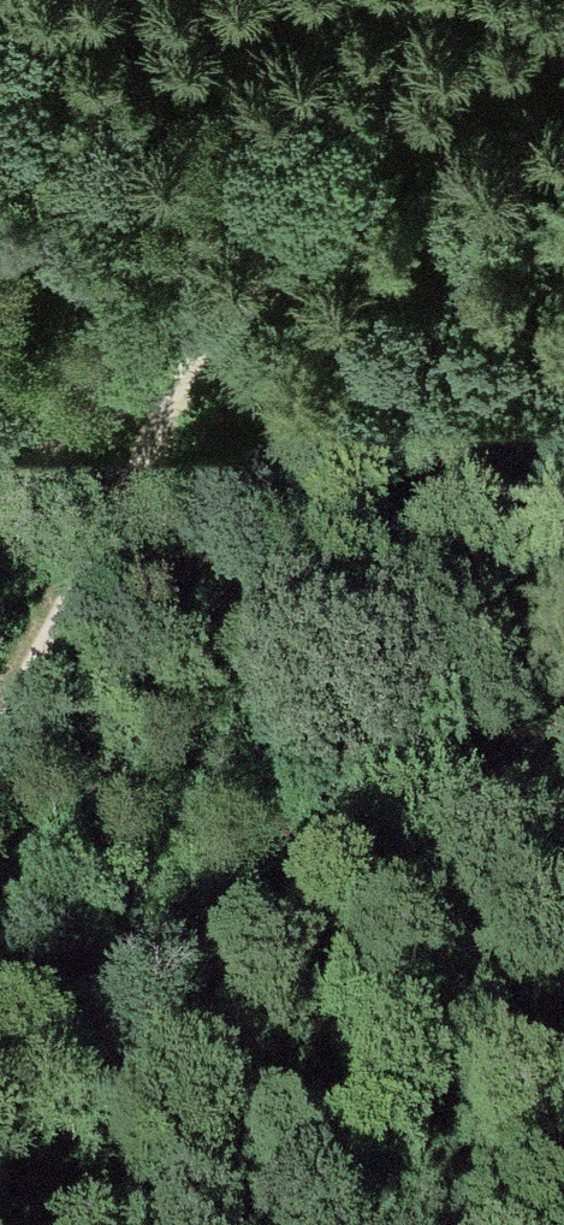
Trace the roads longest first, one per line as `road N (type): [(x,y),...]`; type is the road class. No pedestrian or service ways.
road 1 (track): [(563,36),(425,114),(298,217),(221,322),(0,759)]
road 2 (track): [(0,1013),(40,1026),(122,1014),(369,850),(563,762)]
road 3 (track): [(0,484),(221,322)]

